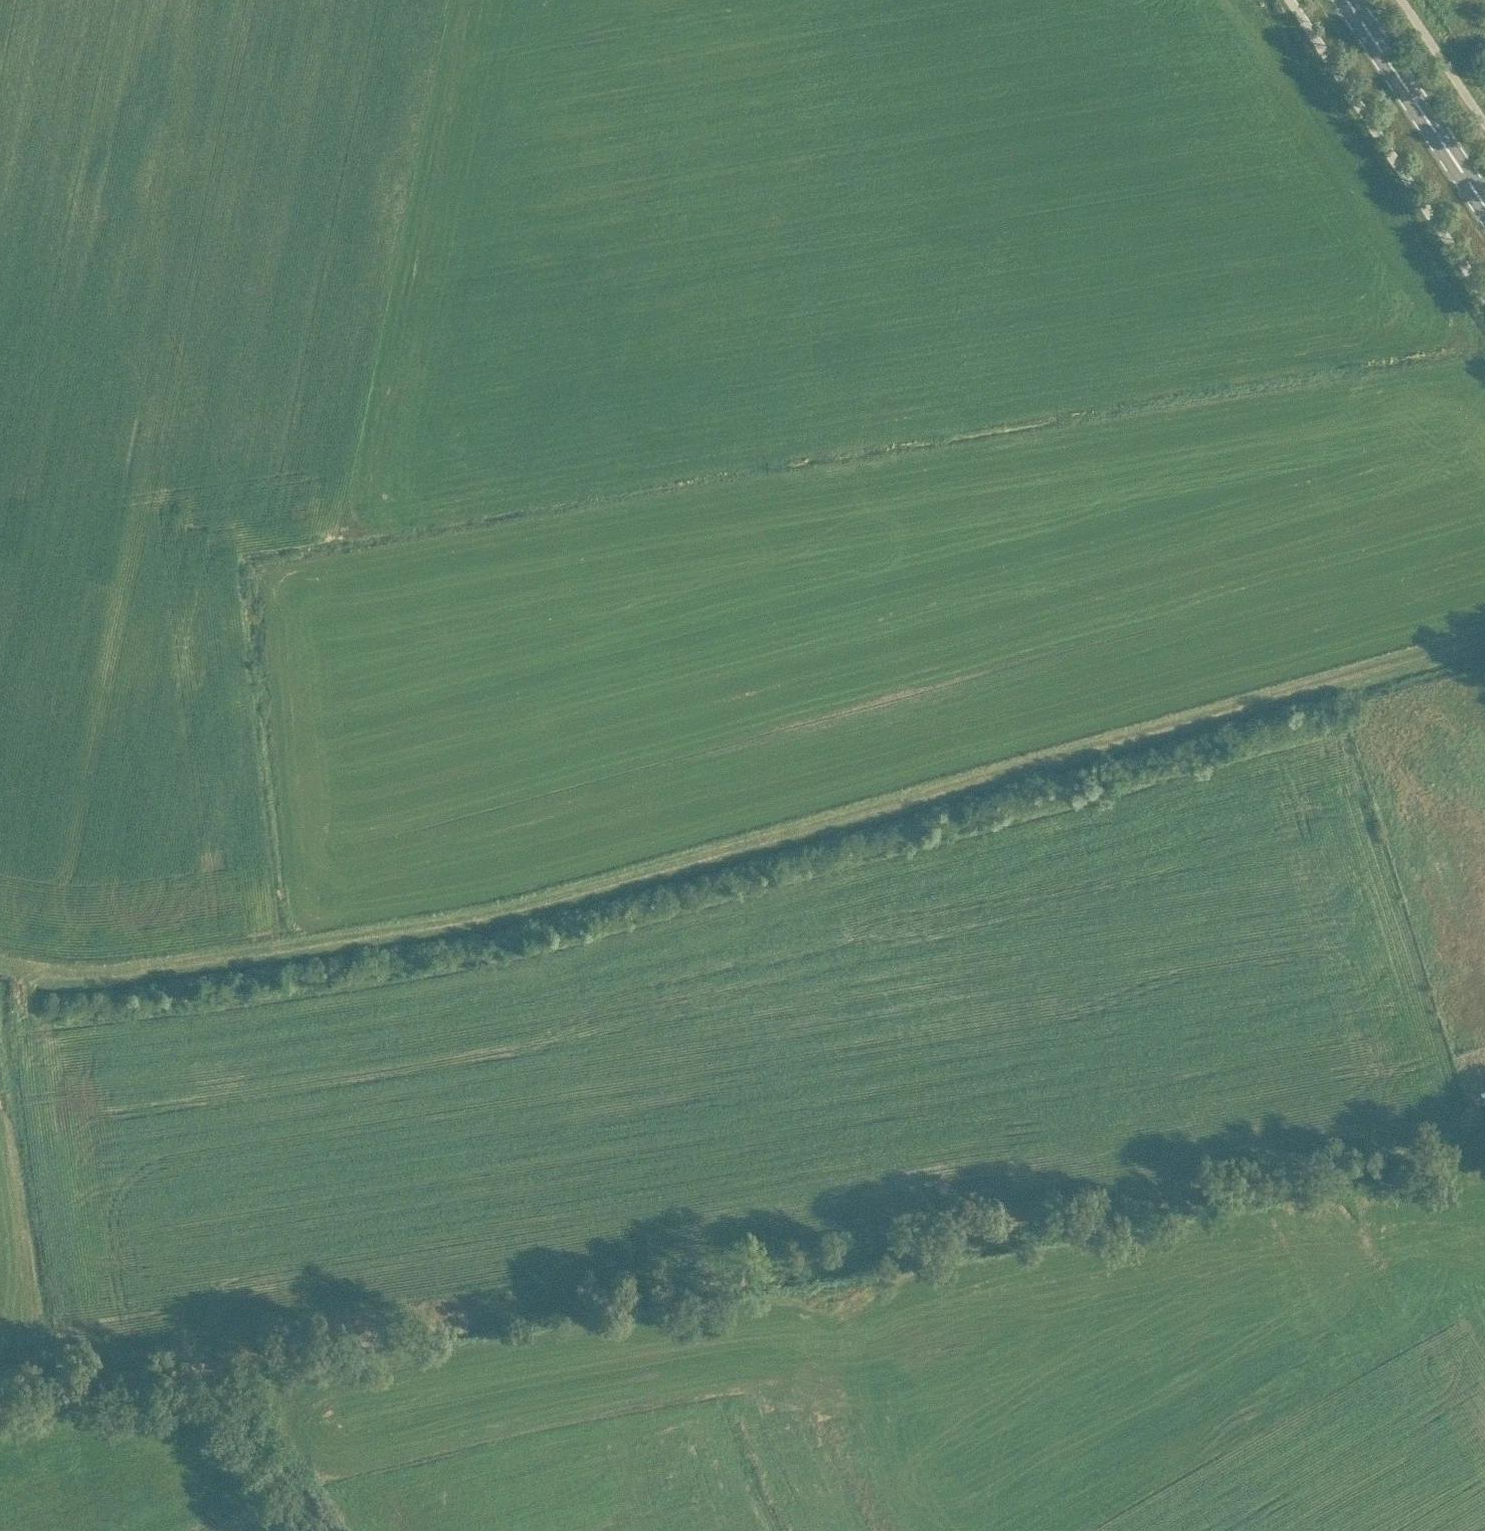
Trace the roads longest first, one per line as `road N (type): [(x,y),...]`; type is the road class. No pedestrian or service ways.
road 1 (track): [(0,1393),(312,1348),(604,1290),(1484,1144)]
road 2 (secondary): [(1484,204),(1348,0)]
road 3 (unclassified): [(213,1357),(228,1402),(318,1530)]

